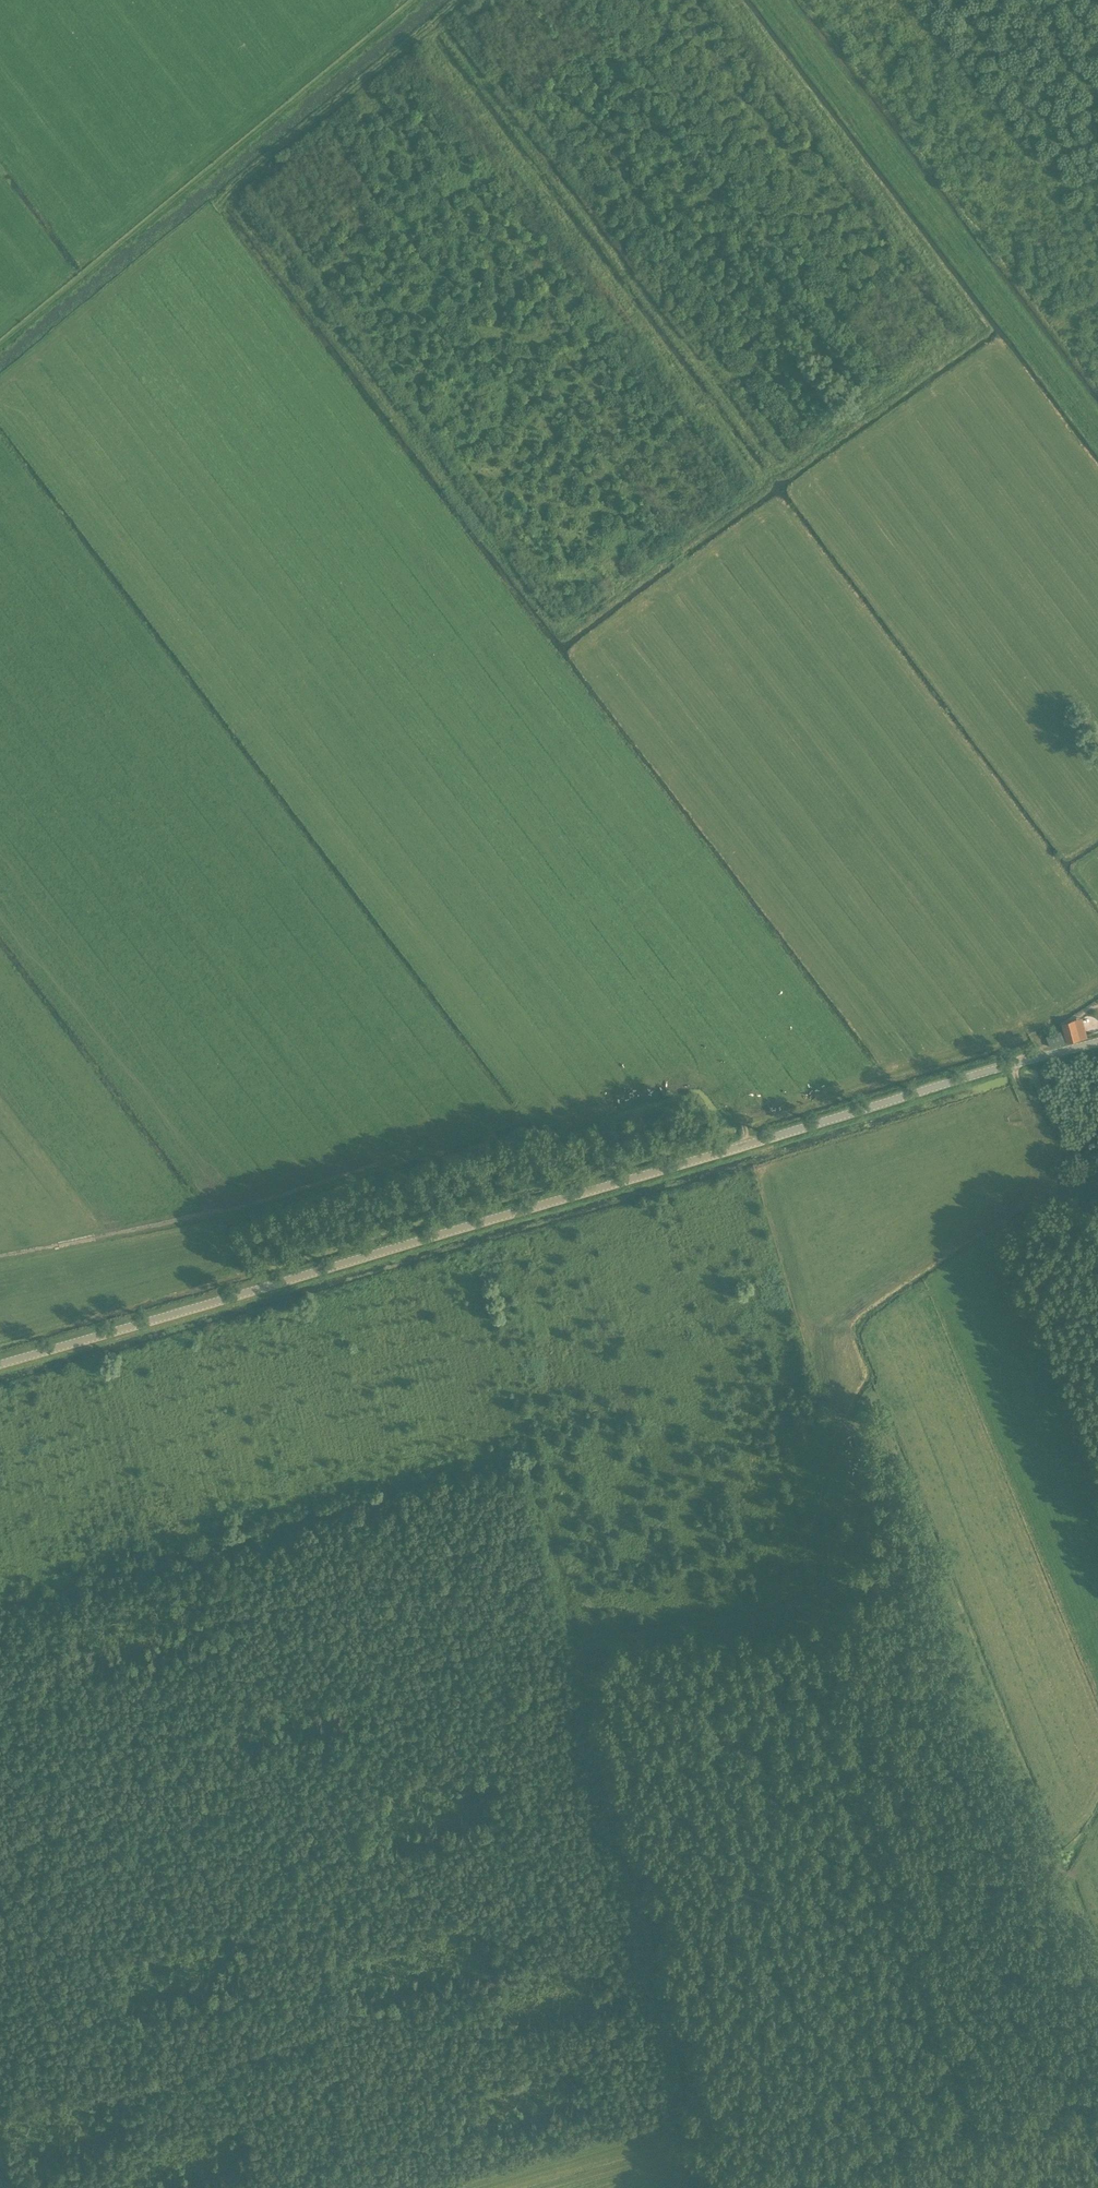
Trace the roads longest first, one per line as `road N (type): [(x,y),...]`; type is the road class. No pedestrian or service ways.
road 1 (unclassified): [(0,1363),(1097,1044)]

